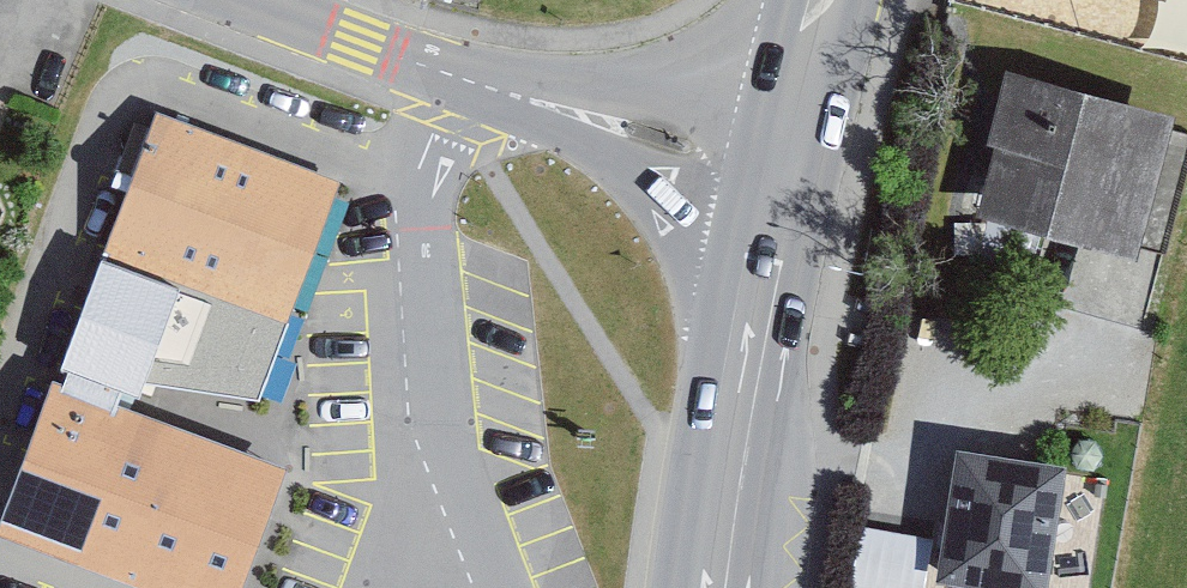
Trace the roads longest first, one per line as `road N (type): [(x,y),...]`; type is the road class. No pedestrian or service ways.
road 1 (residential): [(438,73),(425,350),(503,587)]
road 2 (primary): [(794,162),(712,587)]
road 3 (residential): [(438,73),(794,162)]
road 4 (residential): [(243,0),(438,73)]
road 5 (primary): [(837,0),(794,162)]

